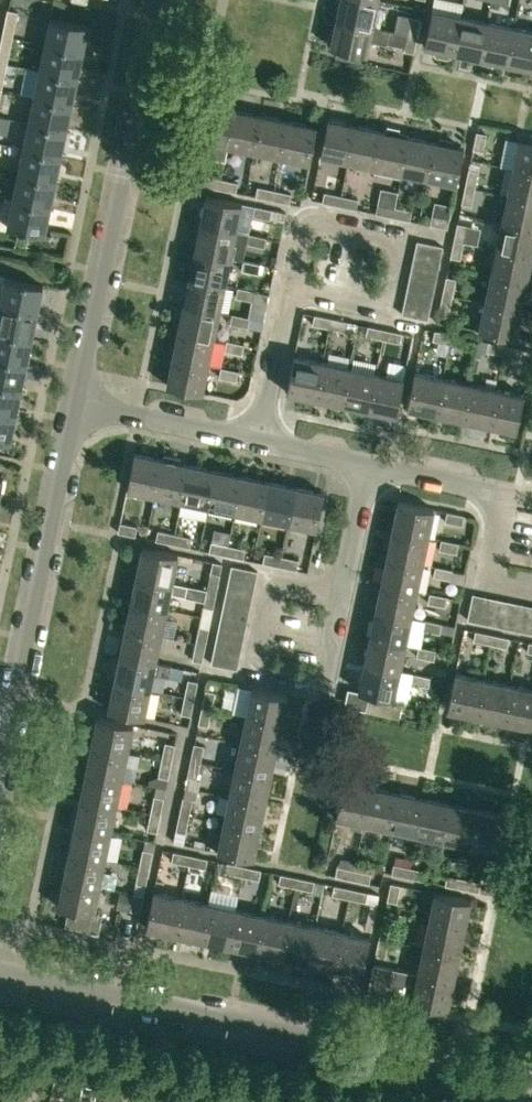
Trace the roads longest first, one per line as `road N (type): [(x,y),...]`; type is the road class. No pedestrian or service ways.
road 1 (unclassified): [(531,1082),(0,977)]
road 2 (residential): [(73,406),(158,0)]
road 3 (residential): [(0,758),(73,406)]
road 4 (residential): [(294,287),(309,217),(406,238),(390,308)]
road 5 (residential): [(320,690),(370,468)]
road 6 (residential): [(260,445),(73,406)]
road 7 (residential): [(260,445),(294,287)]
road 8 (residential): [(507,496),(370,468)]
road 9 (residential): [(531,589),(490,581),(507,496)]

